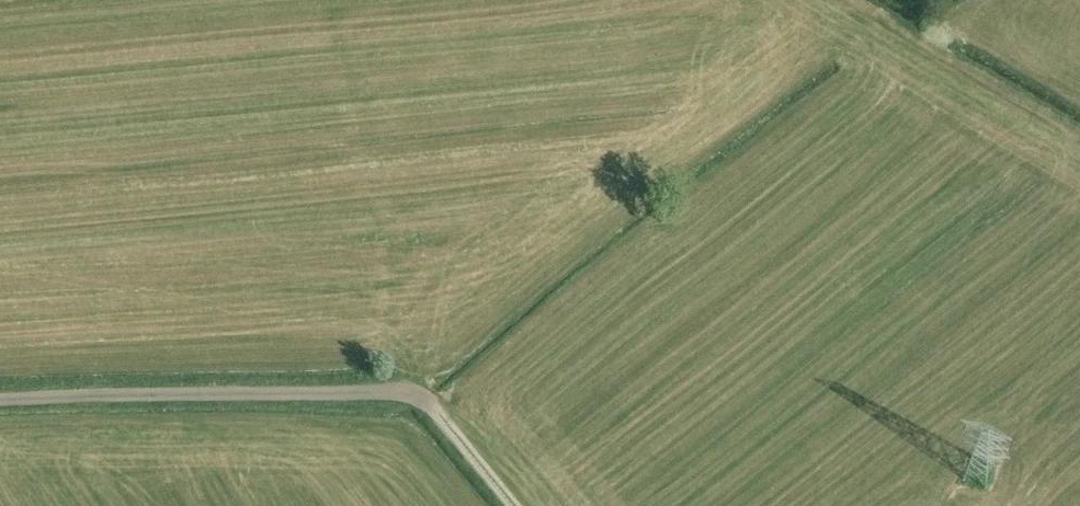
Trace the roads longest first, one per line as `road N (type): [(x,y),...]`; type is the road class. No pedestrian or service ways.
road 1 (track): [(515,505),(435,410),(408,390),(0,397)]

